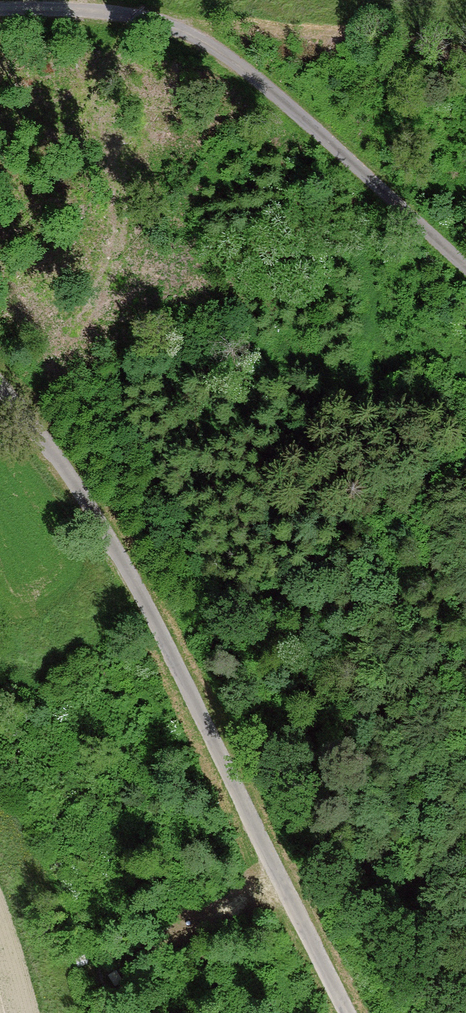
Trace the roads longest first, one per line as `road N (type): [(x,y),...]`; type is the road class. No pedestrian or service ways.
road 1 (unclassified): [(350,1012),(113,544),(0,394)]
road 2 (track): [(0,6),(79,6),(181,21),(244,61),(465,262)]
road 3 (track): [(285,882),(129,971)]

